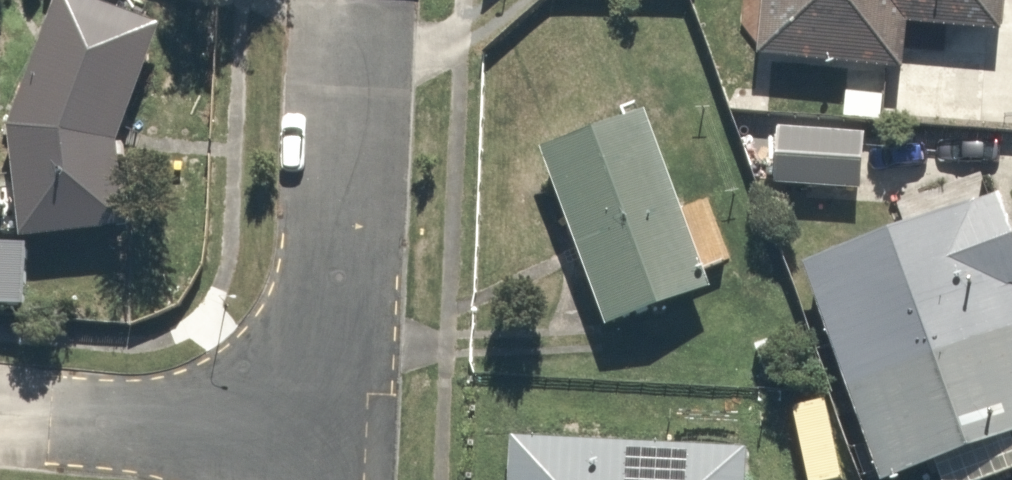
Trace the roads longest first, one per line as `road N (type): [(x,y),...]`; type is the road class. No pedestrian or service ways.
road 1 (residential): [(348,17),(321,423)]
road 2 (residential): [(44,417),(321,423)]

